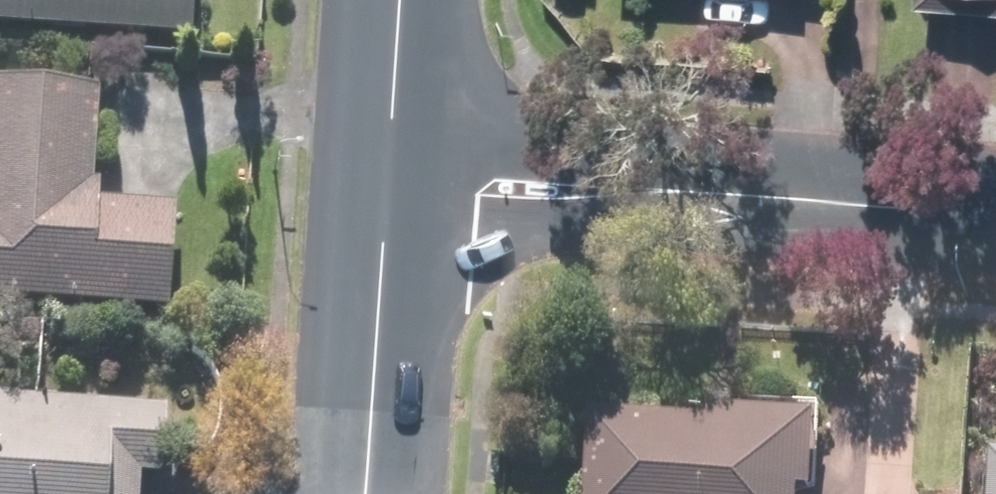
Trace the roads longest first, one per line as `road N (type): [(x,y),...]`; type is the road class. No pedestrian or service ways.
road 1 (residential): [(388,120),(606,140),(796,207)]
road 2 (residential): [(796,207),(380,238)]
road 3 (primary): [(362,493),(380,238)]
road 4 (residential): [(796,207),(995,215)]

